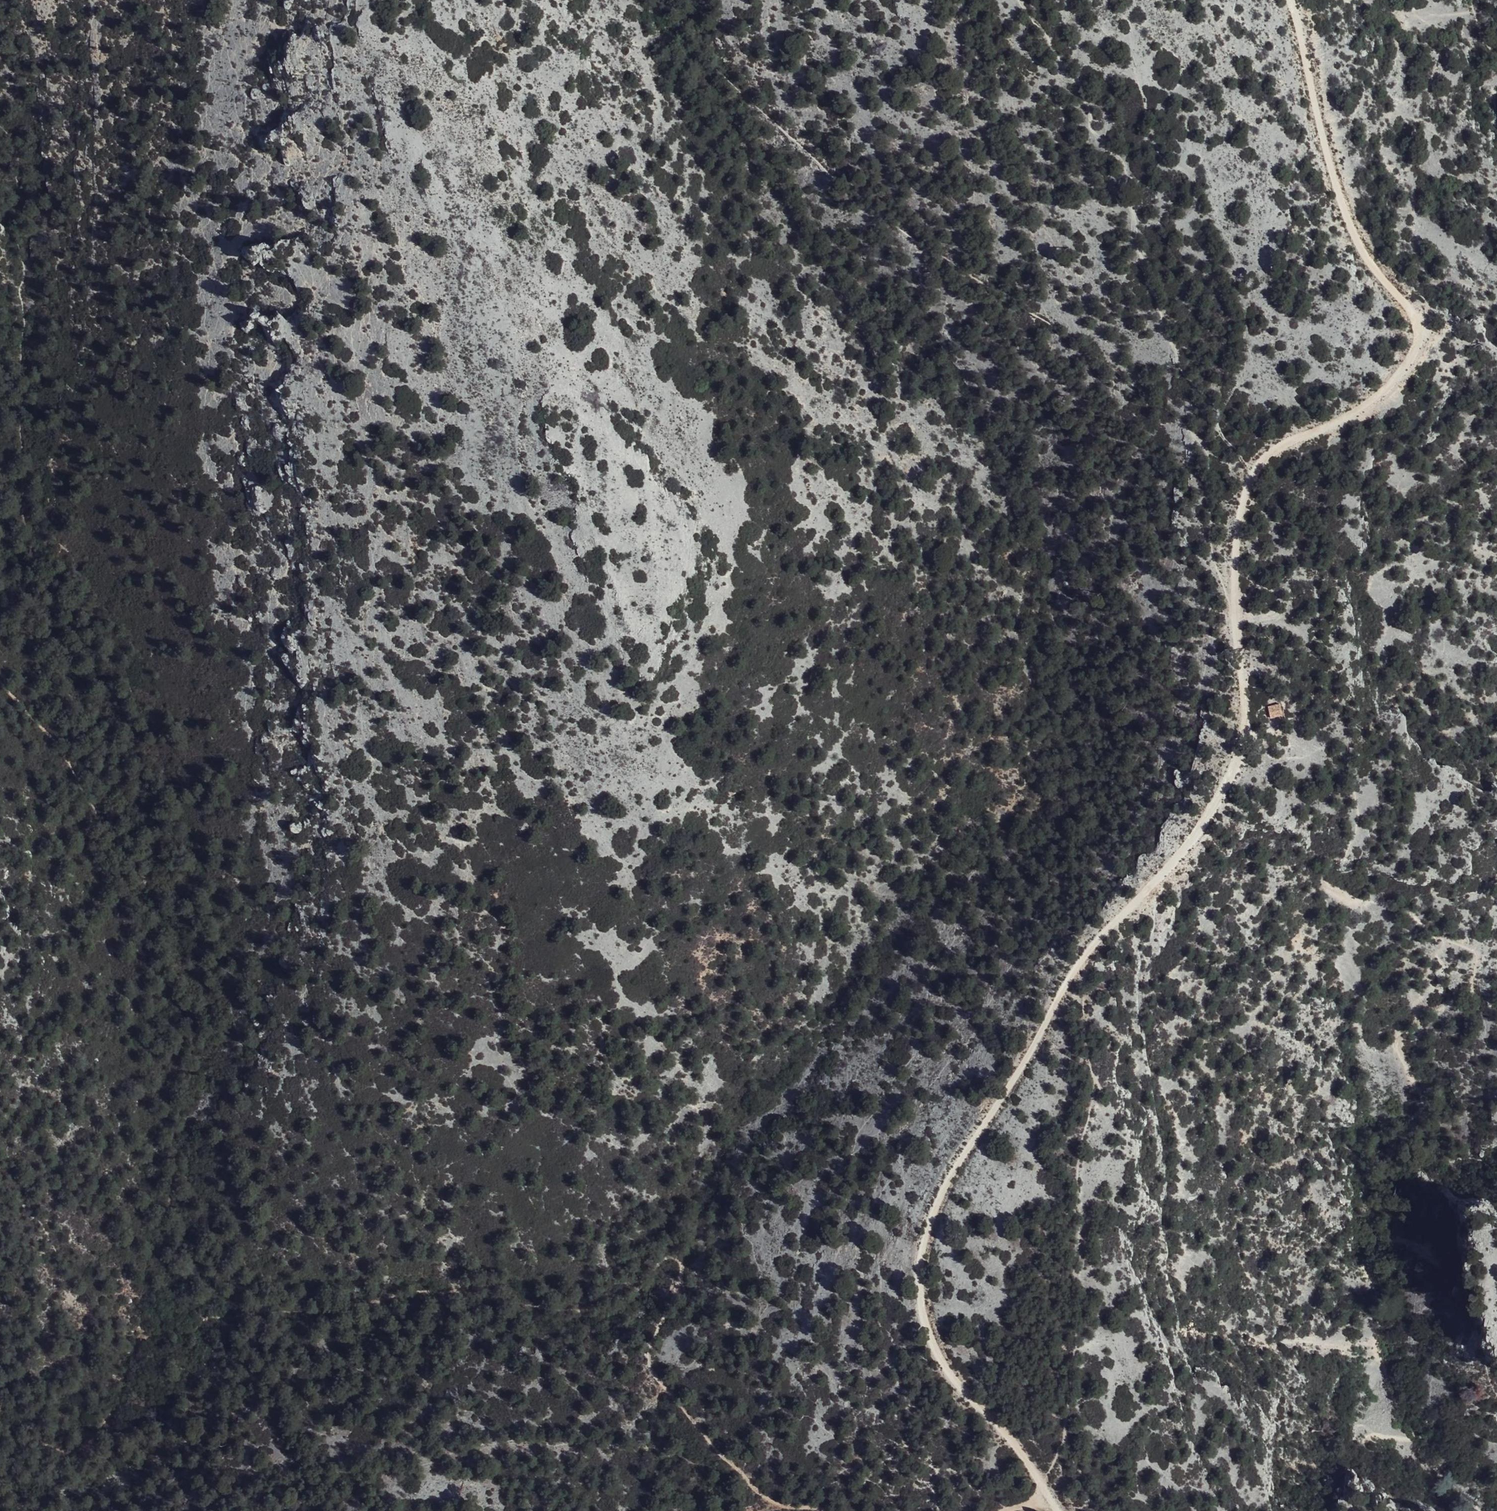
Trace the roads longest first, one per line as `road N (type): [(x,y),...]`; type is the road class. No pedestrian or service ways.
road 1 (track): [(1041,1493),(926,1342),(917,1271),(934,1199),(1014,1079),(1055,997),(1109,923),(1175,856),(1249,738),(1230,584),(1238,510),(1254,469),(1281,446),(1354,414),(1386,388),(1414,338),(1413,315),(1370,244),(1354,191),(1305,93),(1285,0)]
road 2 (track): [(1018,0),(1104,139),(1163,319),(1198,382),(1207,423),(1219,445),(1254,469)]

